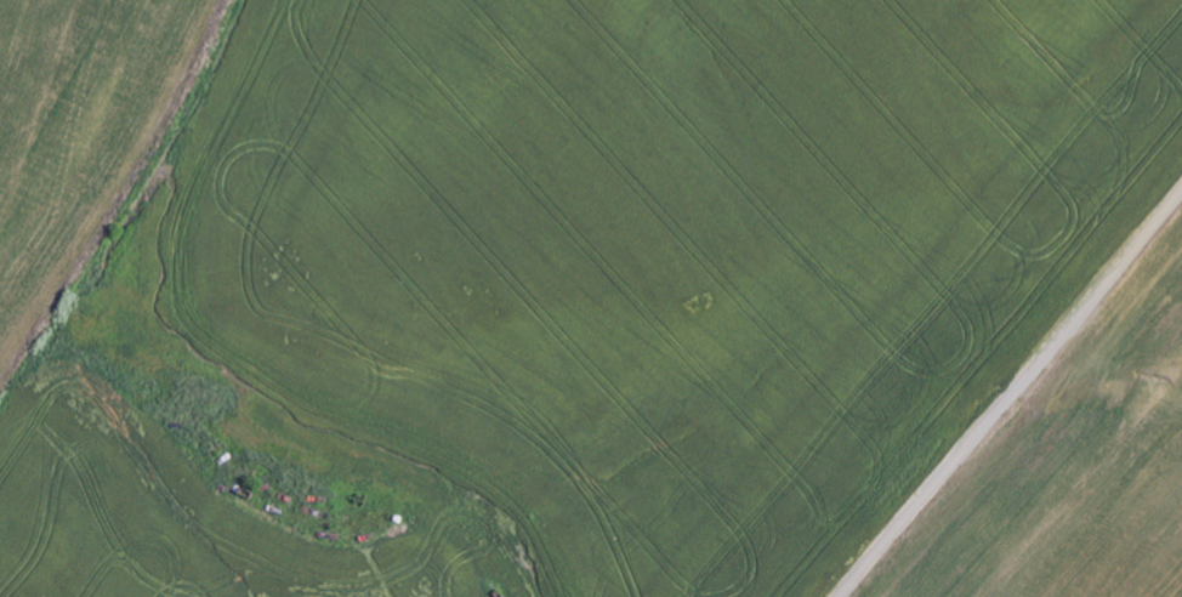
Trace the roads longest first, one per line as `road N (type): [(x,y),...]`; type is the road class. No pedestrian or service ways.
road 1 (residential): [(834,596),(1181,185)]

